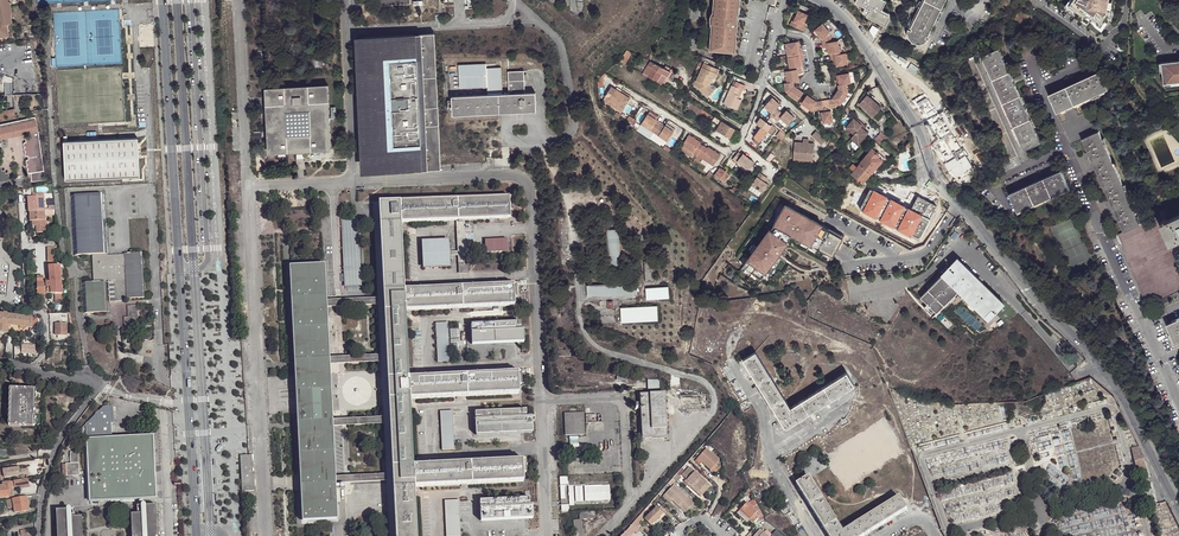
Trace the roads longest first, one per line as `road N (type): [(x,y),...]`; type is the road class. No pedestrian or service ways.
road 1 (unclassified): [(820,0),(872,56),(936,179),(1120,394),(1178,508)]
road 2 (tertiary): [(162,0),(196,535)]
road 3 (residential): [(234,524),(219,272)]
road 4 (residential): [(734,366),(763,414),(772,463),(816,535)]
road 5 (residential): [(90,383),(95,394),(56,447),(38,535)]
road 6 (unclassified): [(747,129),(726,151),(615,83)]
road 7 (unclassified): [(1036,1),(1102,48),(1120,30),(1127,0)]

